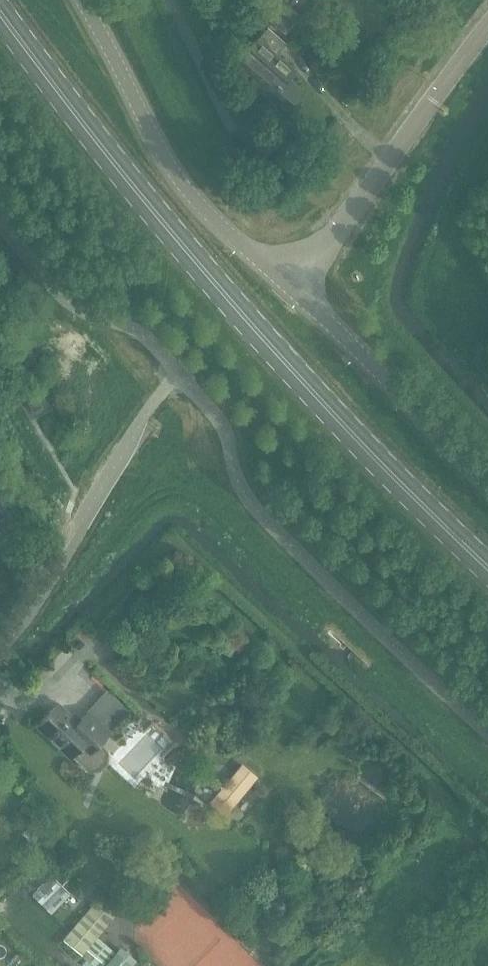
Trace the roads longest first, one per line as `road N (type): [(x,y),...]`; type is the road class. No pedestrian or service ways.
road 1 (primary): [(487,564),(236,307),(0,11)]
road 2 (unclassified): [(290,282),(198,205),(161,151),(90,0)]
road 3 (residential): [(0,645),(144,417),(180,374)]
road 4 (unclassified): [(290,282),(487,23)]
road 5 (unclassified): [(487,483),(290,282)]

